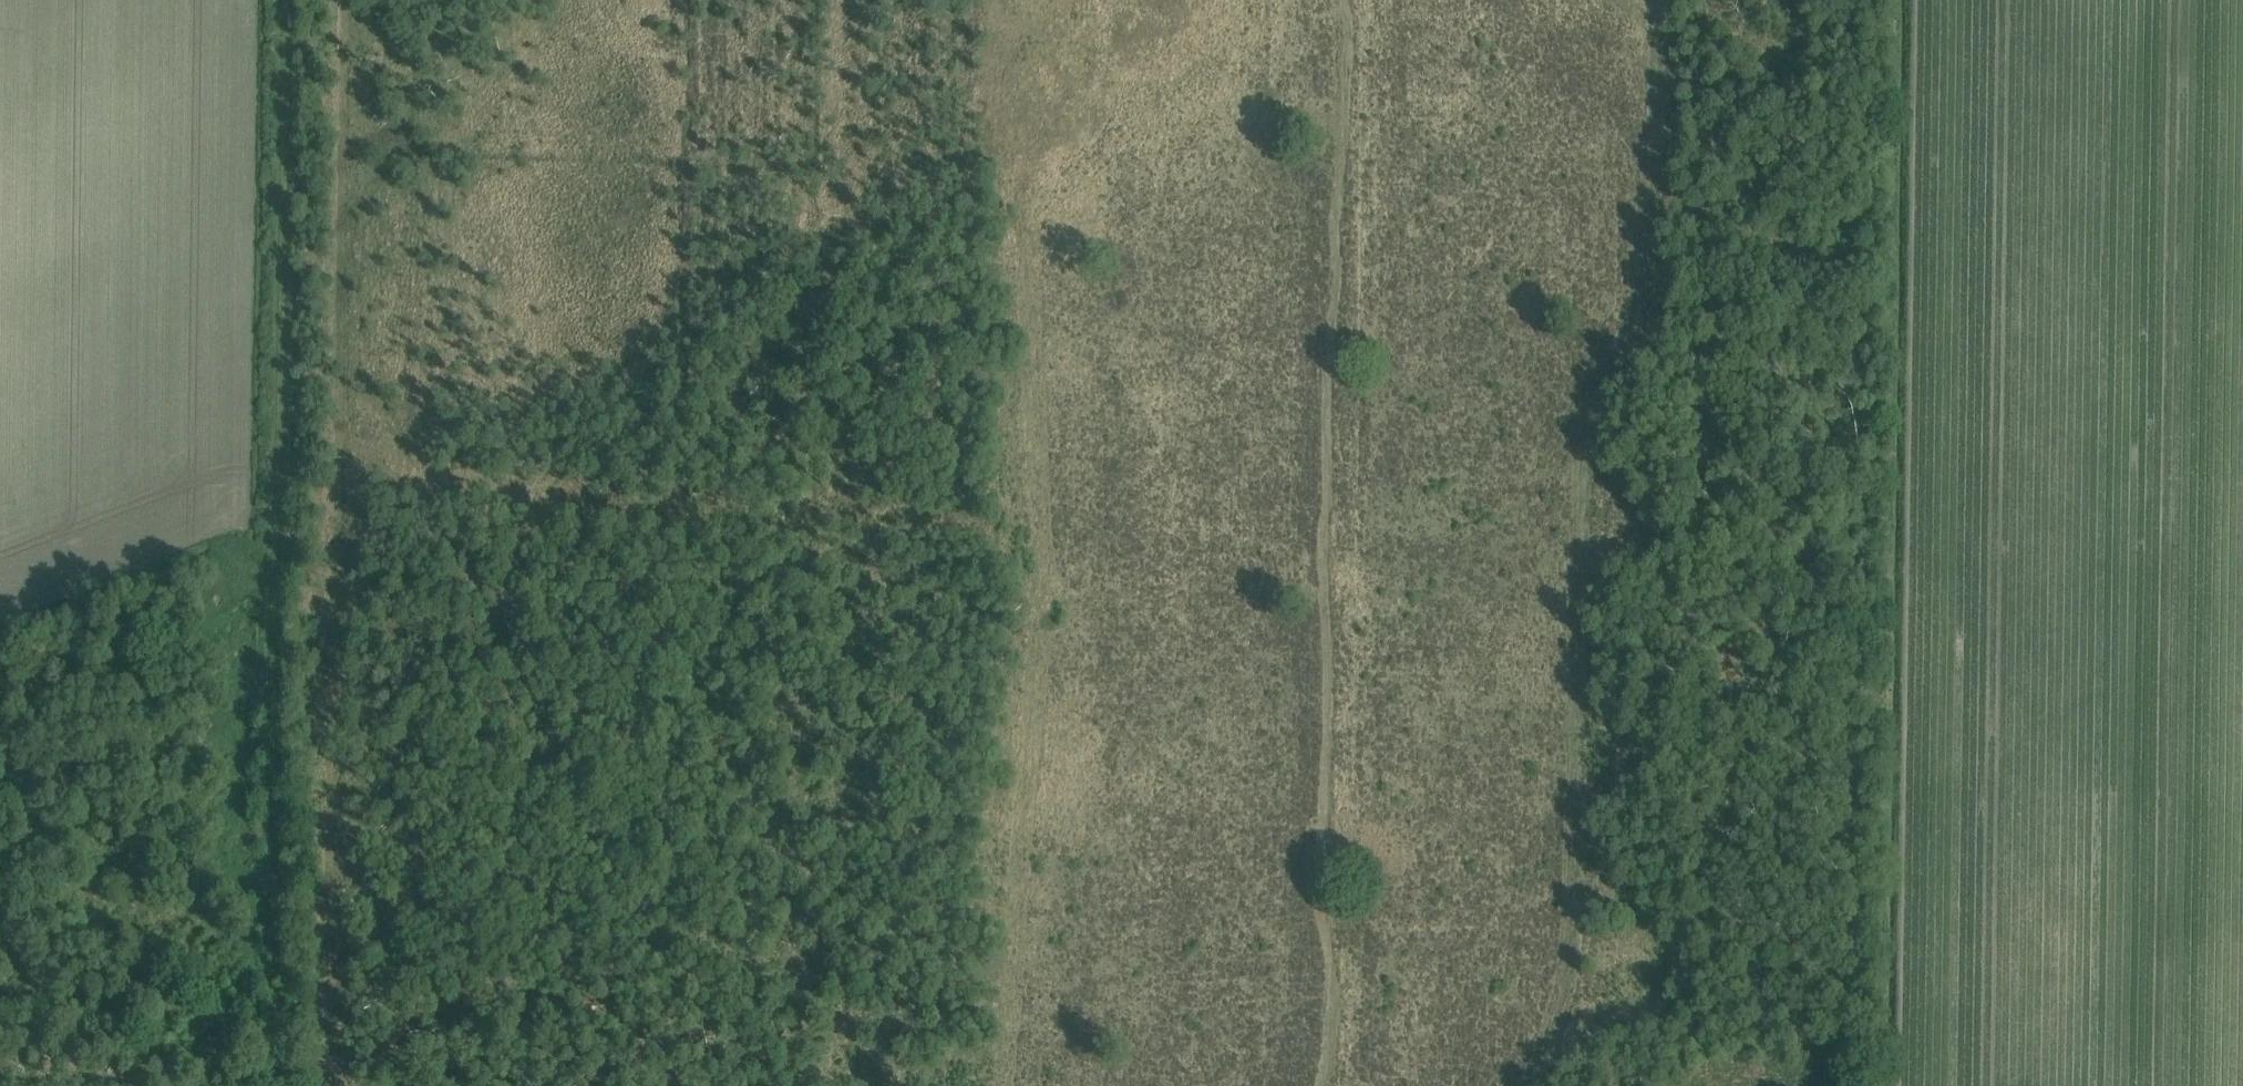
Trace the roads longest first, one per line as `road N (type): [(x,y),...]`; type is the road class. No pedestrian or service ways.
road 1 (track): [(279,1085),(284,0)]

